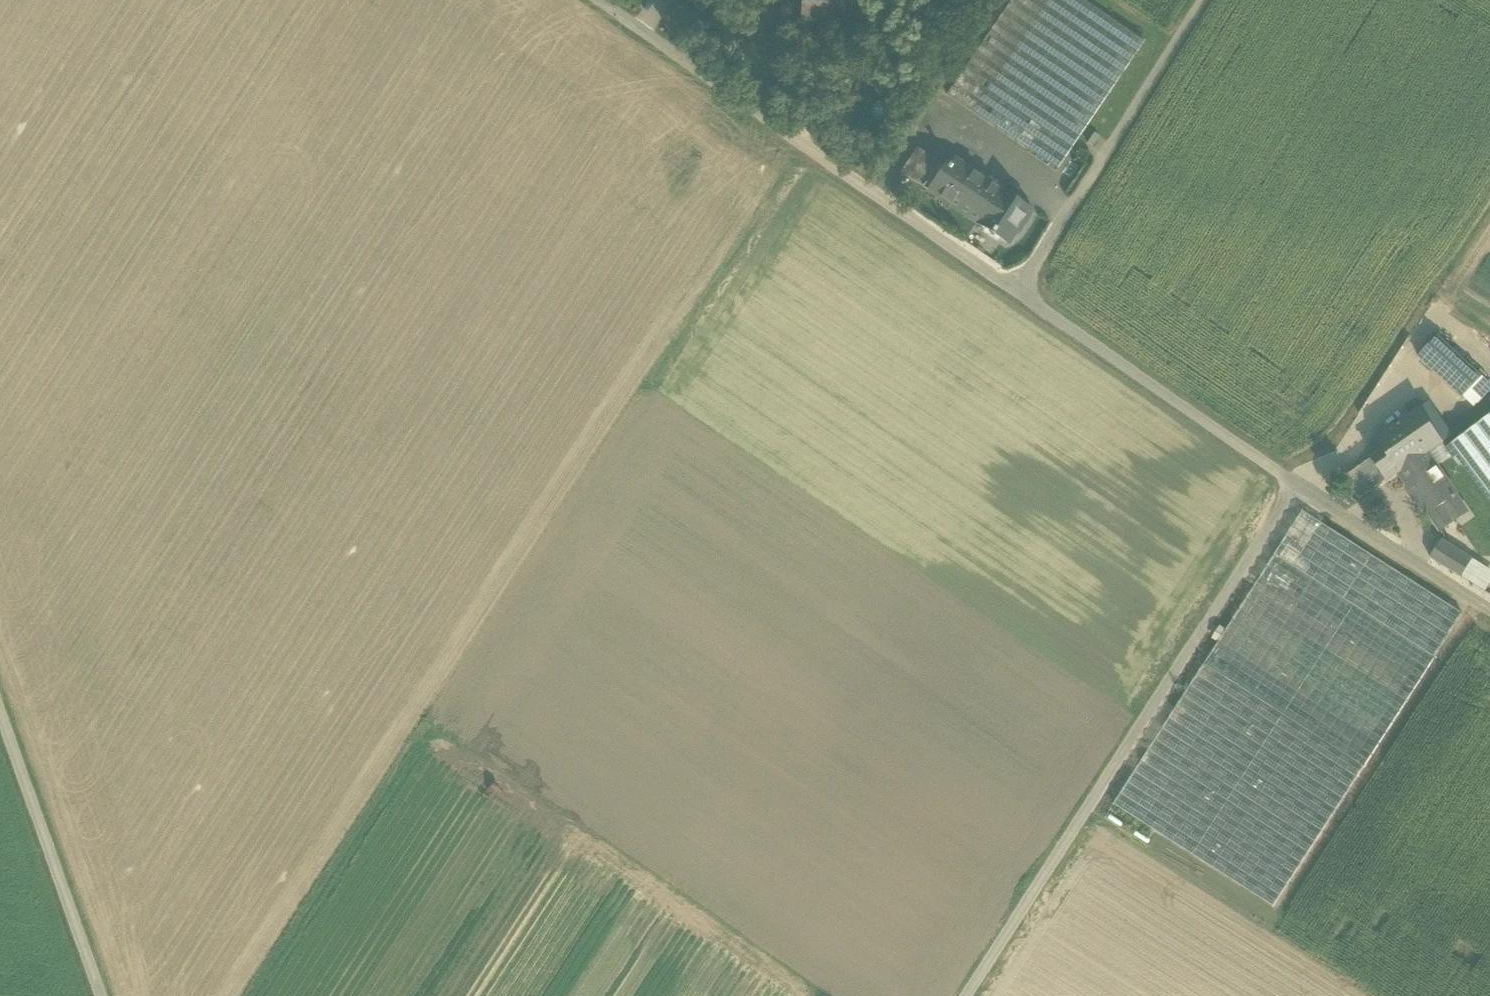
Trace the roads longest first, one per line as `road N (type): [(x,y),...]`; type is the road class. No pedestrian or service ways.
road 1 (residential): [(618,0),(1030,280),(1299,487),(1489,605)]
road 2 (track): [(1299,487),(974,995)]
road 3 (track): [(1207,0),(1030,280)]
road 4 (track): [(105,995),(0,702)]

